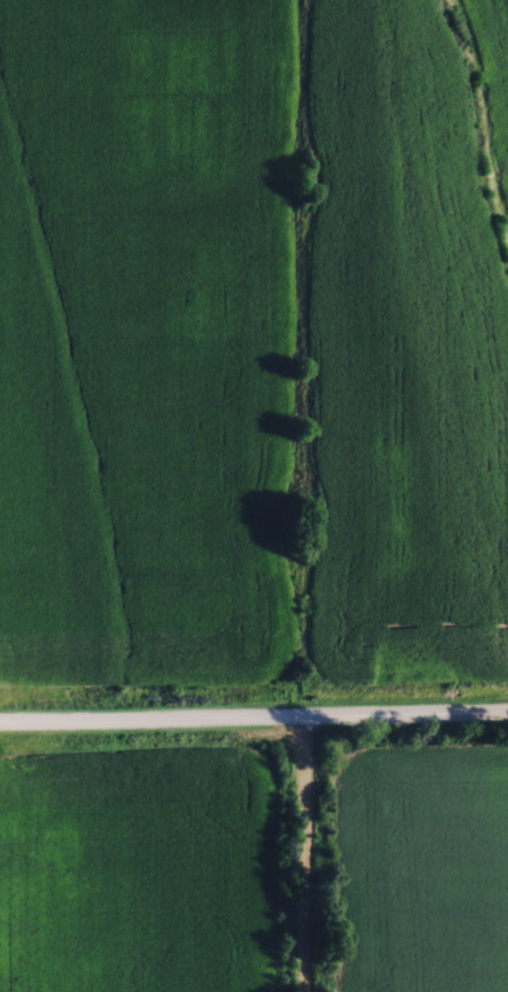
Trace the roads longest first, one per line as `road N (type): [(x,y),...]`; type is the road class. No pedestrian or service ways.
road 1 (residential): [(507,714),(0,722)]
road 2 (residential): [(305,991),(305,718)]

